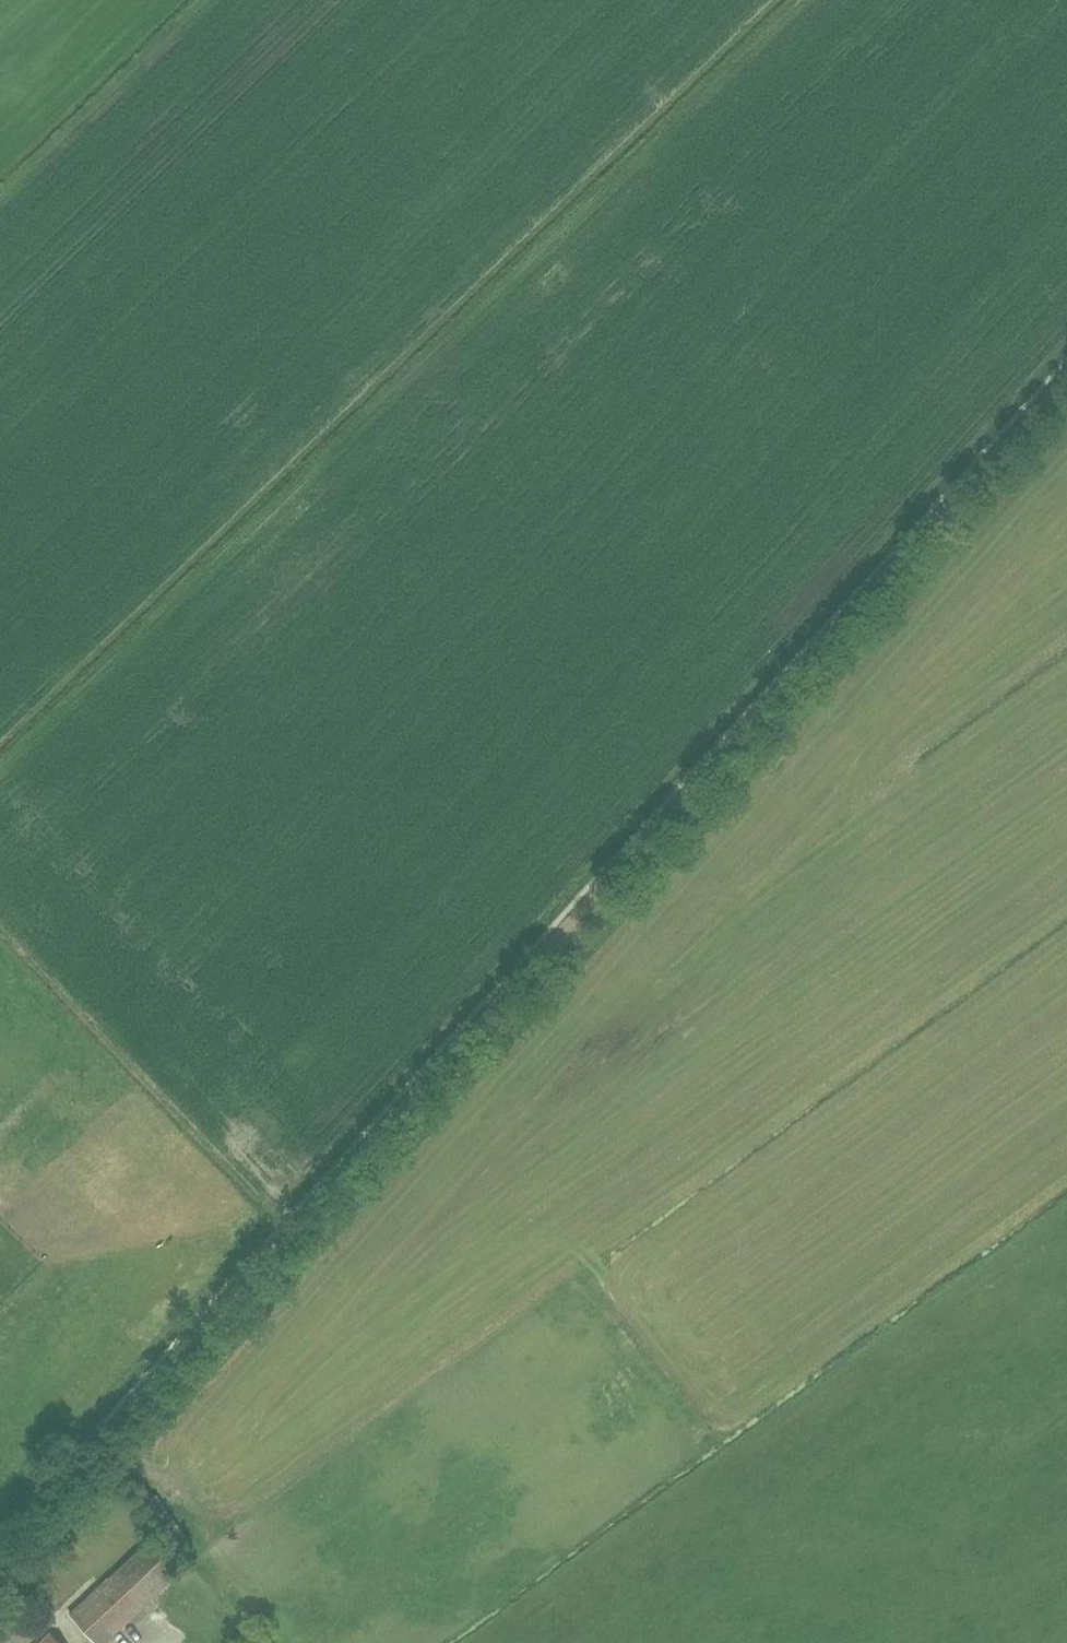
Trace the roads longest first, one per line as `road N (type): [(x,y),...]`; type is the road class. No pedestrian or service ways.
road 1 (track): [(0,1563),(1066,403)]

